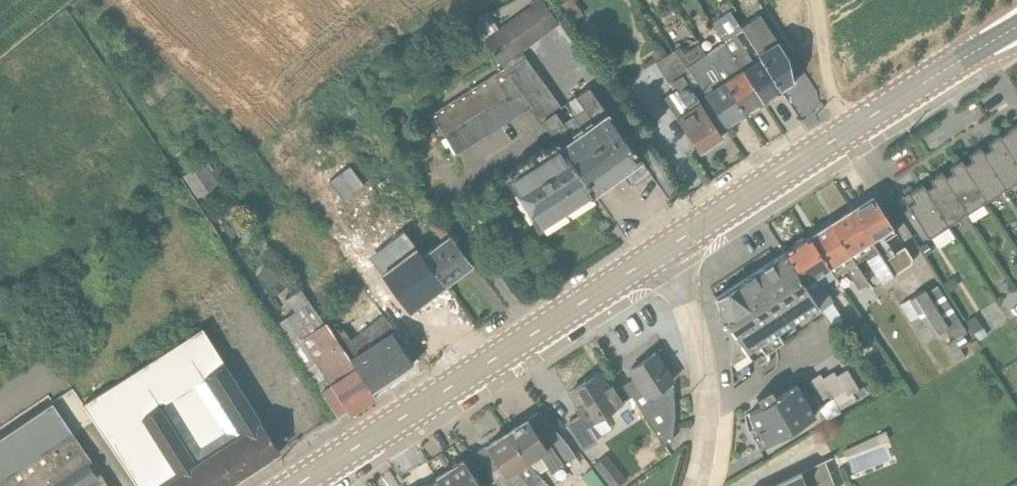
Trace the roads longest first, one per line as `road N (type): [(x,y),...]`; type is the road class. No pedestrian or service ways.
road 1 (primary): [(655,257),(1016,26)]
road 2 (primary): [(296,485),(655,257)]
road 3 (residential): [(696,485),(705,414),(691,318),(655,257)]
road 4 (track): [(816,0),(829,99),(846,133)]

